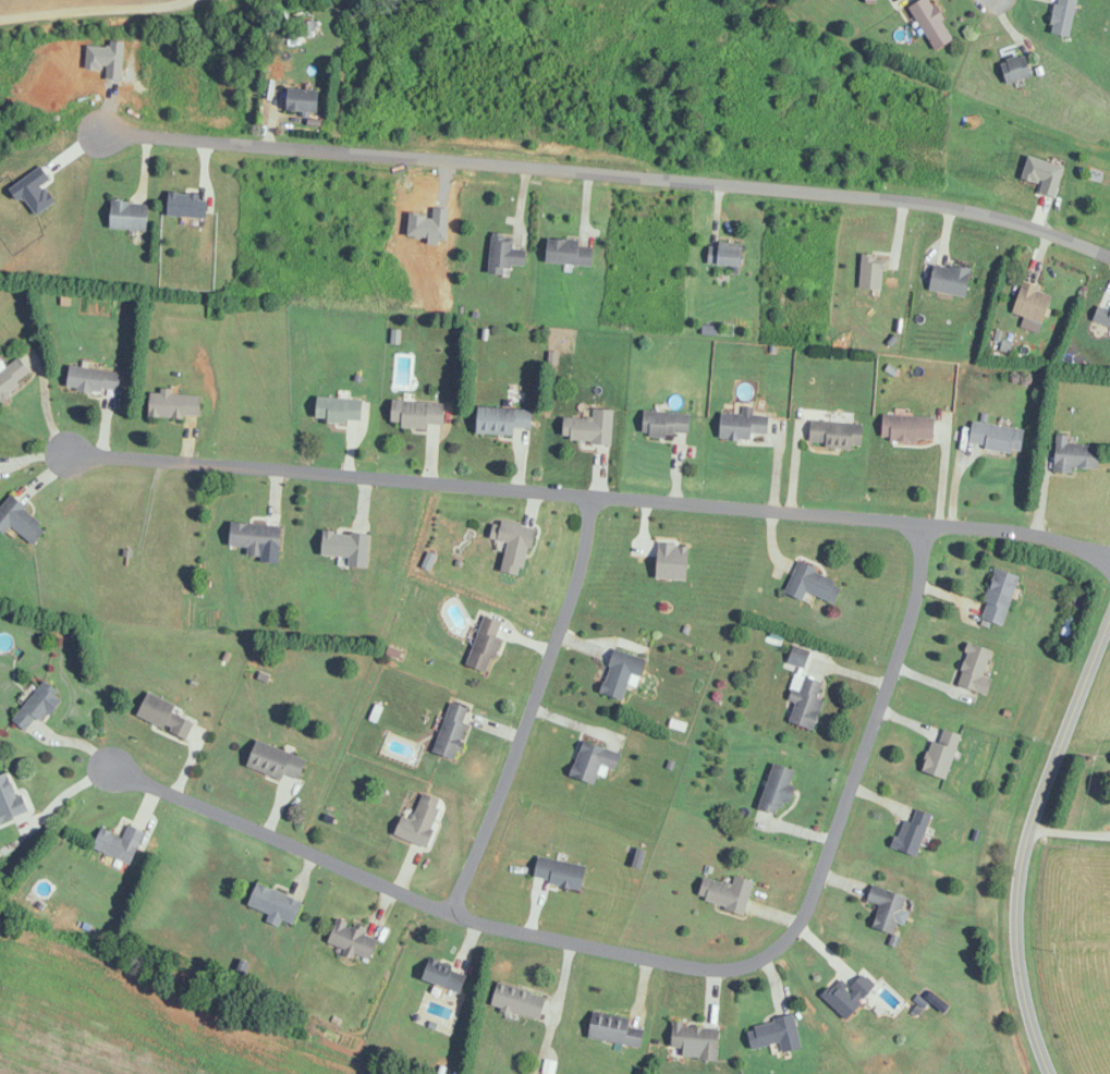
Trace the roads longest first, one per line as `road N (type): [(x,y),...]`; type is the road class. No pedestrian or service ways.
road 1 (residential): [(918,520),(913,582),(885,675),(800,901),(773,939),(740,956),(681,961),(452,908),(73,745)]
road 2 (residential): [(1109,560),(993,528),(28,435)]
road 3 (residential): [(1109,246),(995,209),(100,124)]
road 4 (residential): [(1043,1073),(1010,964),(1013,843),(1109,590)]
road 5 (residential): [(587,489),(556,619),(438,903)]

